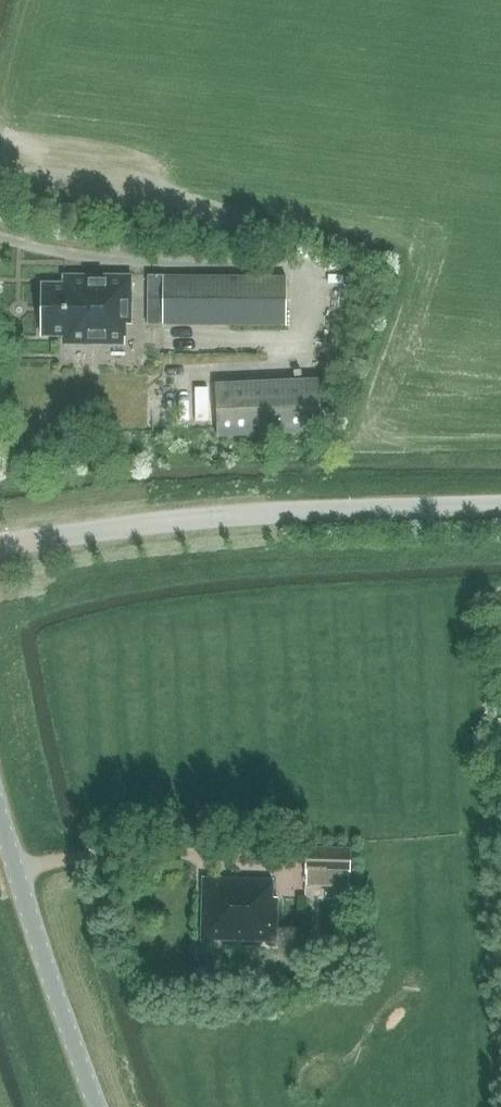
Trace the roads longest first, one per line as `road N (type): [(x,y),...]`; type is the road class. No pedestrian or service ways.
road 1 (unclassified): [(500,508),(257,514),(0,548)]
road 2 (tertiary): [(101,1106),(0,817)]

